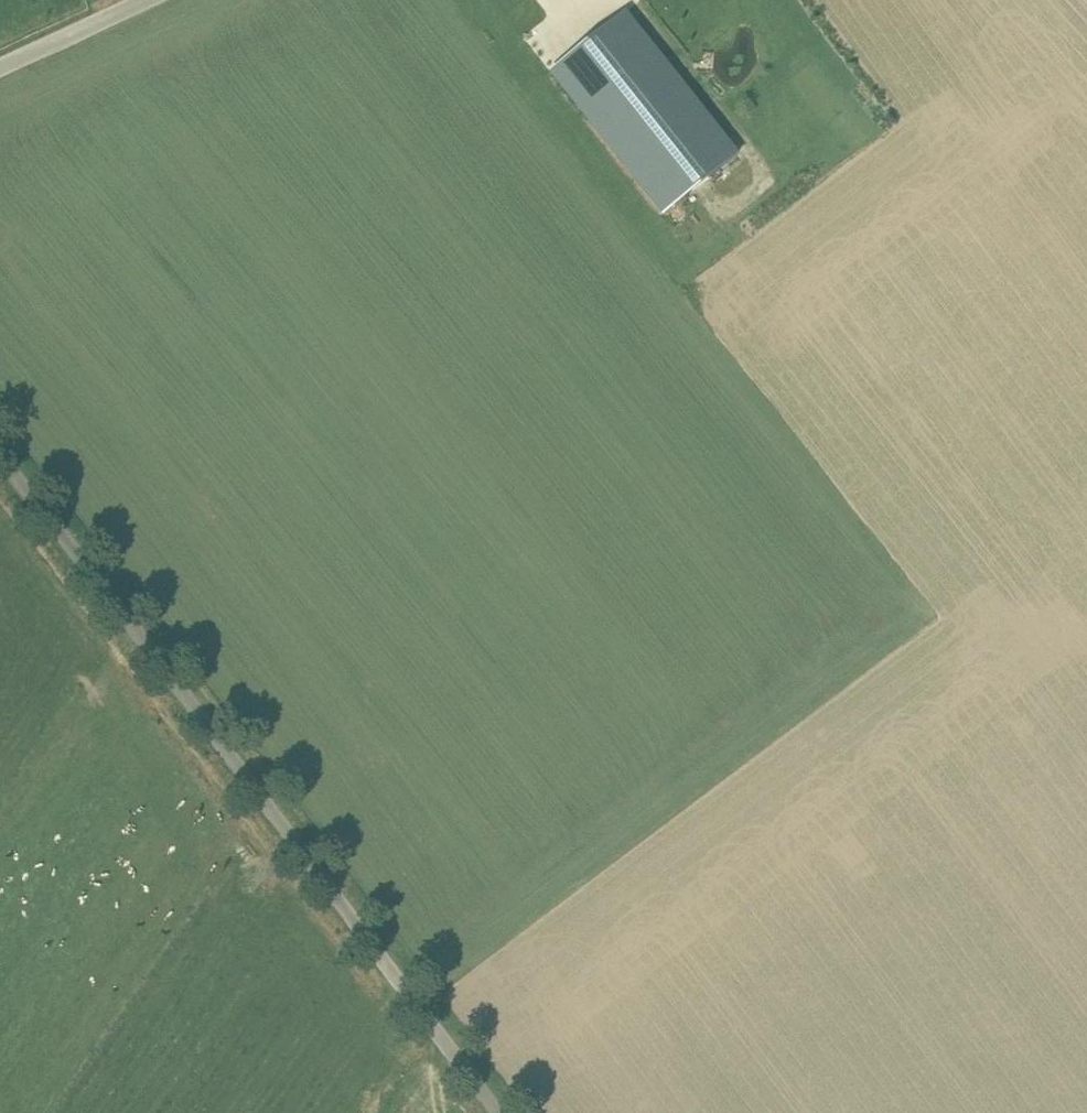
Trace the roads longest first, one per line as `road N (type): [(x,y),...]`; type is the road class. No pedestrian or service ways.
road 1 (unclassified): [(487,1112),(0,466)]
road 2 (unclassified): [(0,68),(147,0)]

